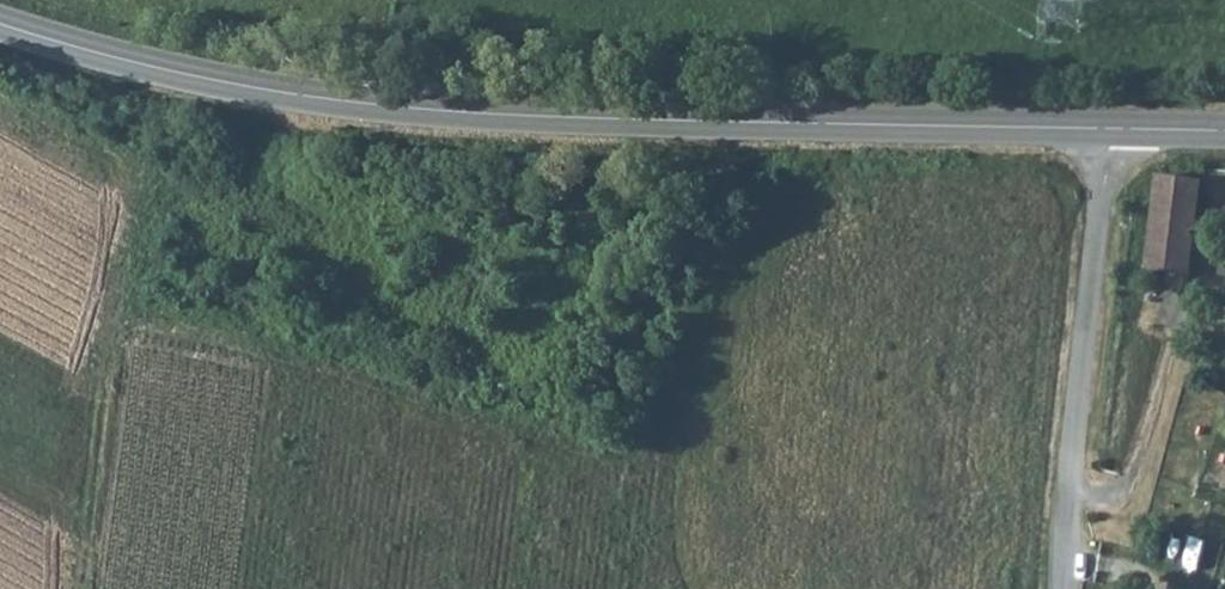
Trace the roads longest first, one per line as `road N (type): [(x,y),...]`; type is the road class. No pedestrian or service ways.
road 1 (track): [(836,127),(805,182),(753,228),(669,378),(657,470),(111,325),(146,208),(166,196),(268,177),(328,103)]
road 2 (tertiary): [(0,26),(190,81),(398,114),(1105,130)]
road 3 (unclassified): [(1062,588),(1105,130)]

